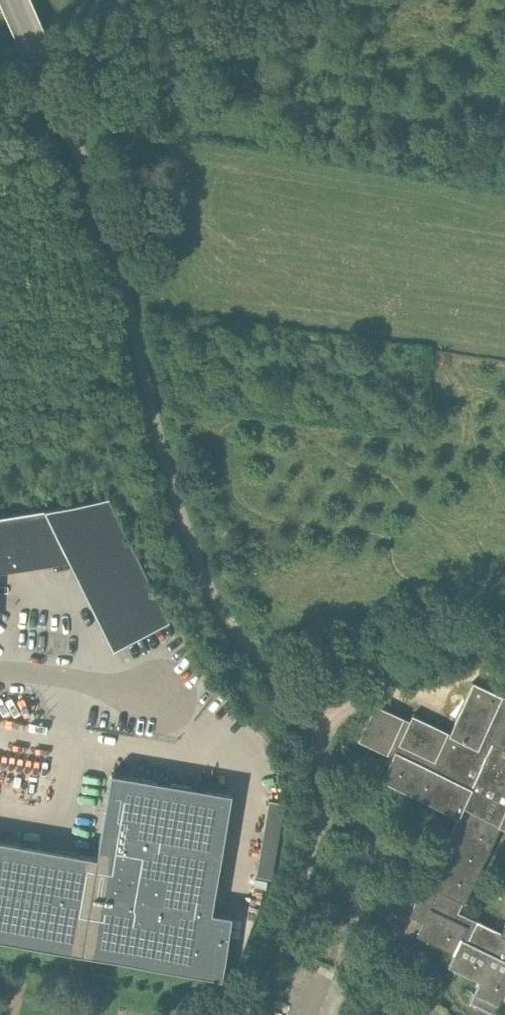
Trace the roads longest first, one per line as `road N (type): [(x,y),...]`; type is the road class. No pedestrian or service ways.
road 1 (unclassified): [(304,706),(227,620),(195,556),(111,233),(16,0)]
road 2 (residential): [(243,1014),(315,833),(314,734),(304,706)]
road 3 (residential): [(0,669),(164,694)]

